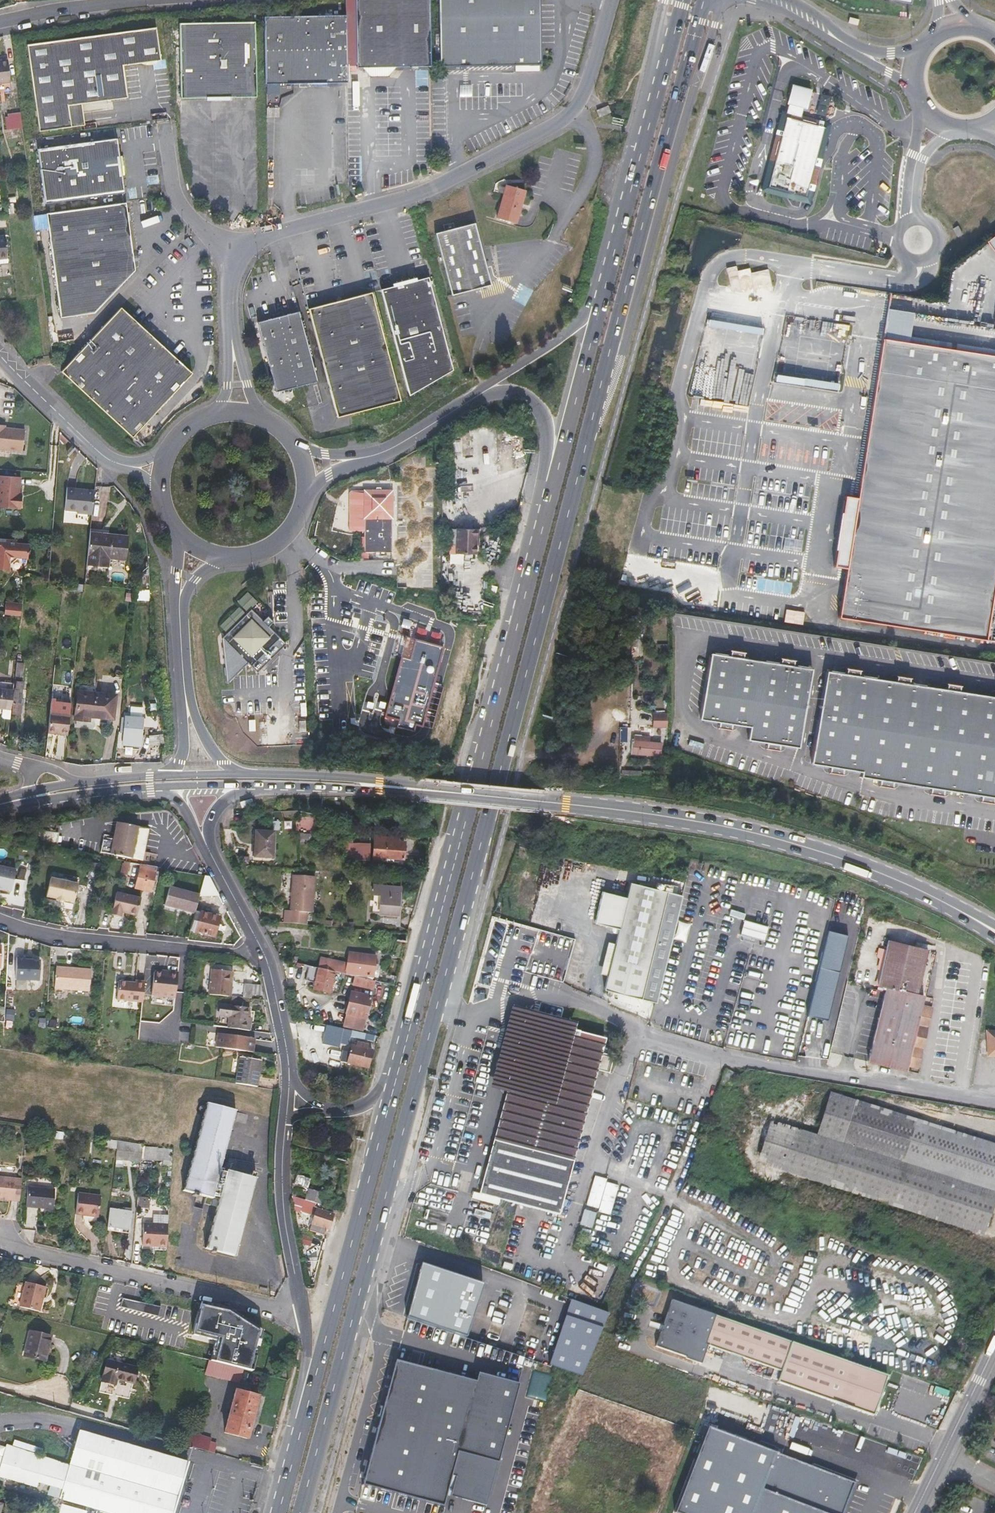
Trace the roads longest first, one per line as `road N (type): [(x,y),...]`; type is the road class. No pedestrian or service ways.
road 1 (primary): [(439,1002),(705,0)]
road 2 (primary): [(551,495),(402,1058)]
road 3 (secondary): [(956,908),(868,868),(706,823),(420,790)]
road 4 (unclassified): [(476,1014),(532,1001),(582,1003),(635,1031),(723,1057),(994,1101)]
road 5 (unclassified): [(611,0),(588,86),(568,118),(432,189),(259,239),(242,253)]
road 6 (primary): [(402,1058),(308,1403)]
road 7 (residential): [(0,1244),(303,1312)]
road 8 (primary): [(301,1512),(381,1218)]
road 9 (primary): [(676,0),(606,285)]
road 10 (residential): [(265,954),(74,940),(0,919)]
road 11 (unclassified): [(381,1218),(435,1160),(476,1014)]
road 12 (primary): [(381,1218),(439,1002)]
road 13 (primary): [(606,285),(551,495)]
road 14 (tertiary): [(994,1346),(913,1512)]
road 15 (tertiary): [(285,1130),(303,1312)]
road 16 (secondary): [(420,790),(238,774)]
road 17 (residential): [(126,466),(92,446),(0,354)]
road 18 (secondary): [(252,785),(420,790)]
road 19 (unclassified): [(242,253),(196,226),(179,199),(164,122)]
road 20 (primary): [(606,285),(571,331),(488,389)]
road 21 (primary): [(488,389),(538,405),(551,495)]
road 22 (tertiary): [(370,457),(488,389)]
road 23 (residential): [(133,0),(0,22)]
road 24 (tertiary): [(265,954),(291,1080)]
road 25 (track): [(610,684),(611,604),(566,596)]
road 26 (secondary): [(31,797),(156,789)]
road 27 (tertiary): [(224,561),(282,545),(310,495)]

